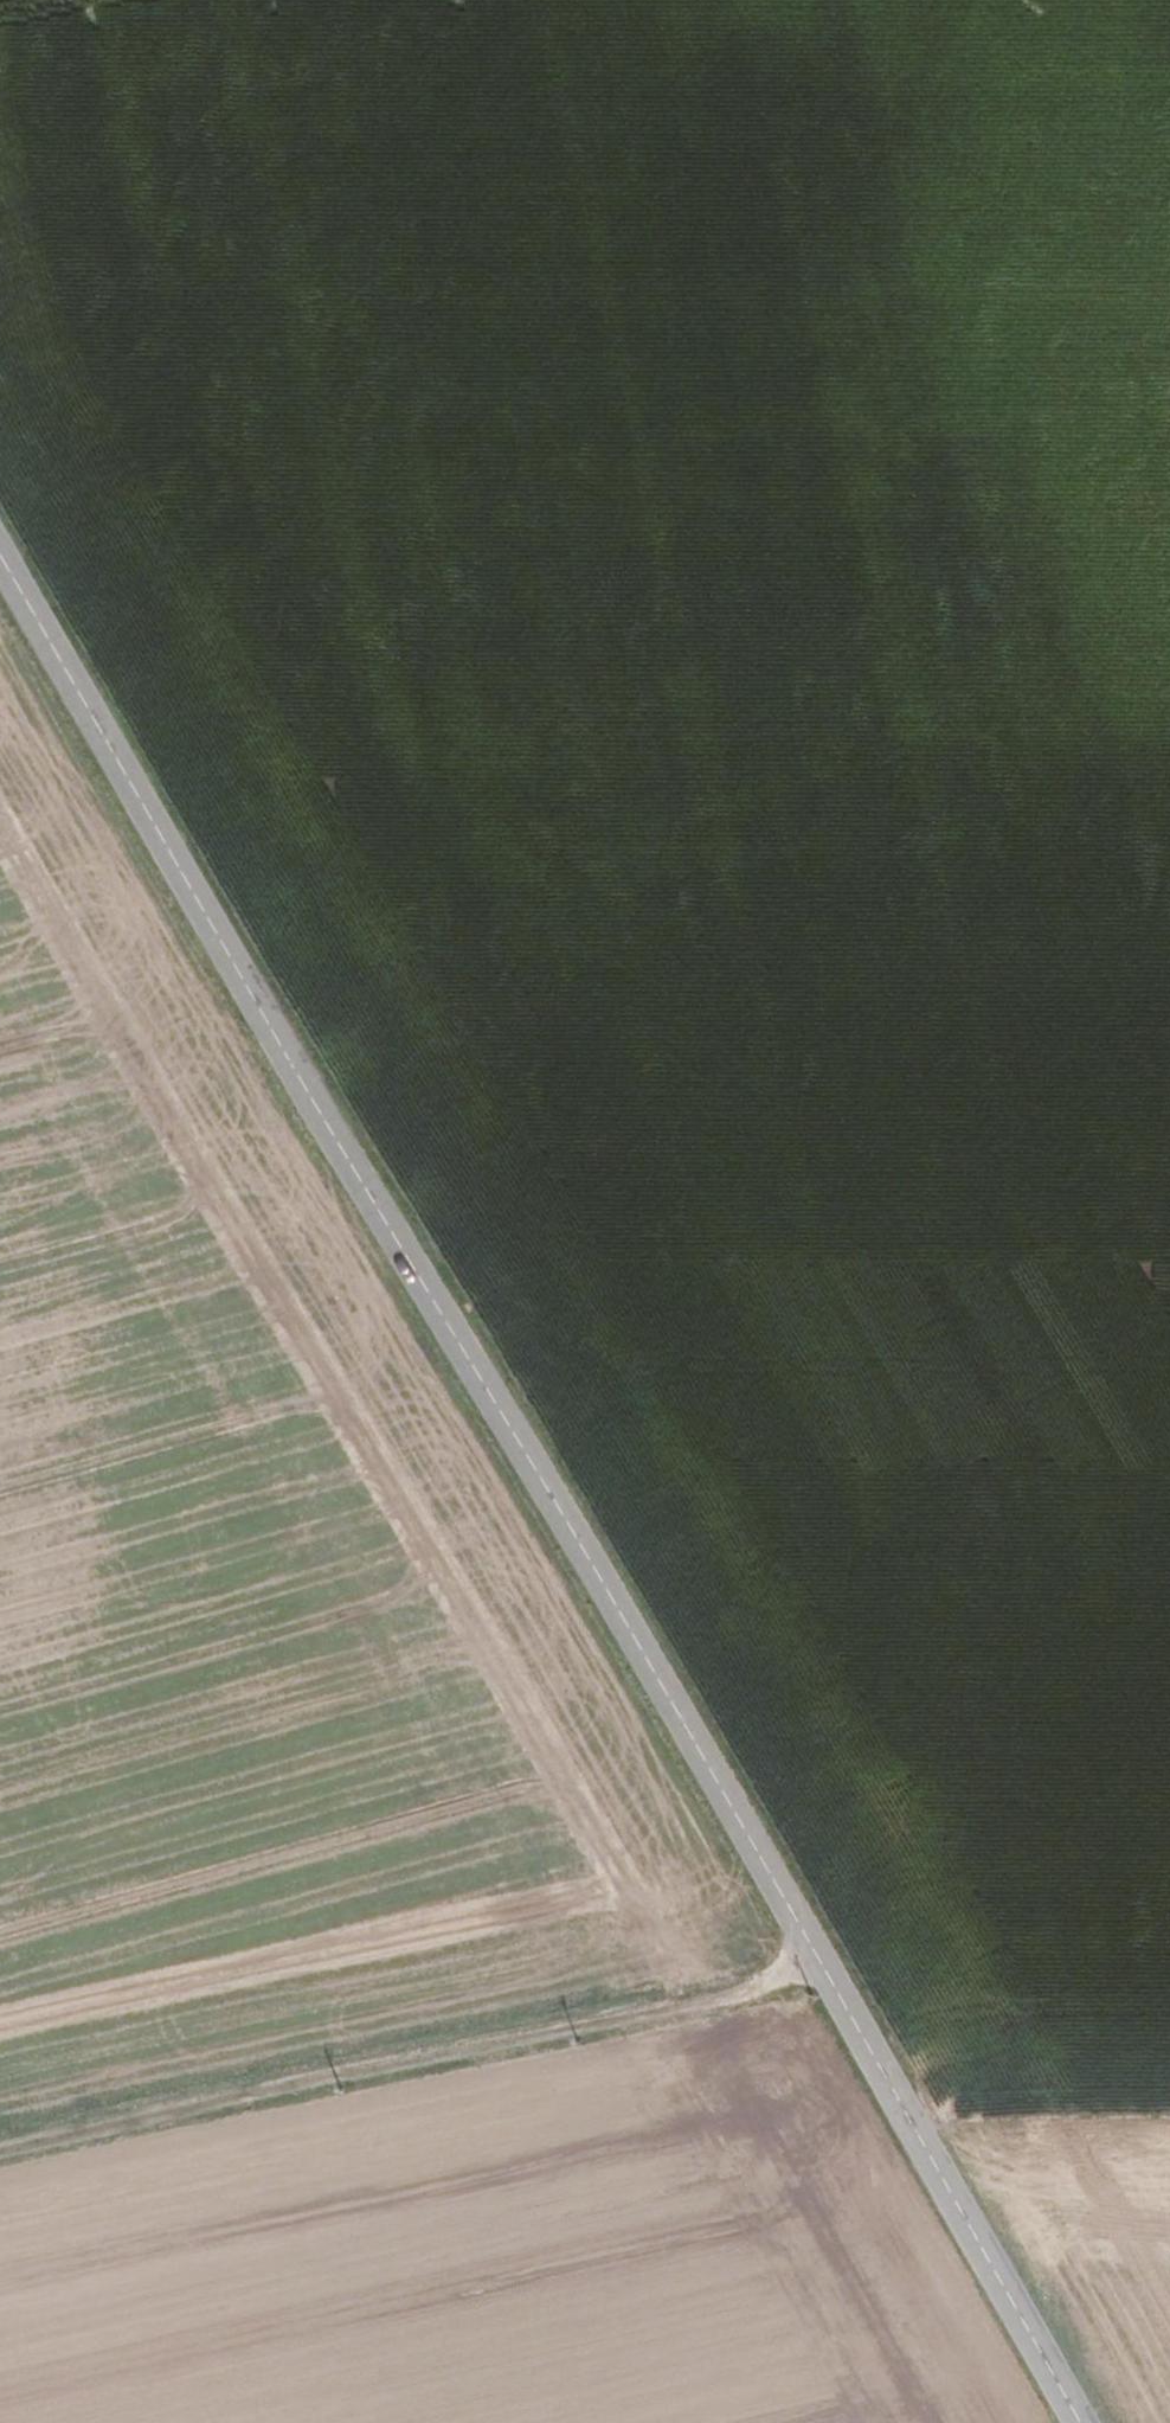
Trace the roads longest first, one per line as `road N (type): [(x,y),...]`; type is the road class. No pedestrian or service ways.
road 1 (unclassified): [(0,562),(1078,2422)]
road 2 (track): [(0,2153),(821,1969)]

